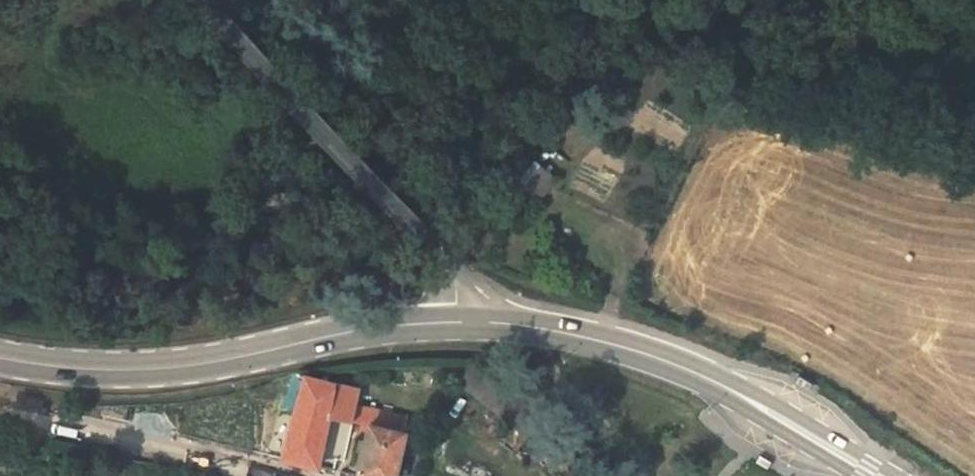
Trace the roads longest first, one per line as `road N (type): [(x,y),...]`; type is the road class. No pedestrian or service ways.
road 1 (primary): [(0,360),(142,372),(464,323)]
road 2 (primary): [(464,323),(581,336),(716,380),(877,475)]
road 3 (unclassified): [(464,323),(453,268),(228,29)]
road 4 (residential): [(284,475),(49,419)]

